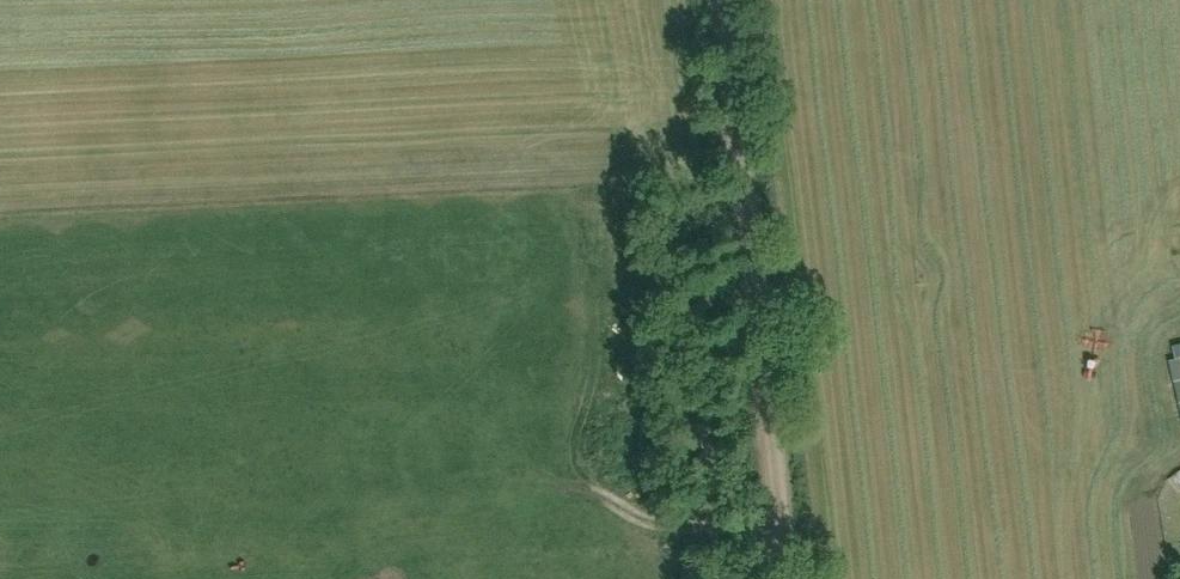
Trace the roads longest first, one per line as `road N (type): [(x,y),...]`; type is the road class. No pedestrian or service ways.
road 1 (track): [(783,578),(722,0)]

